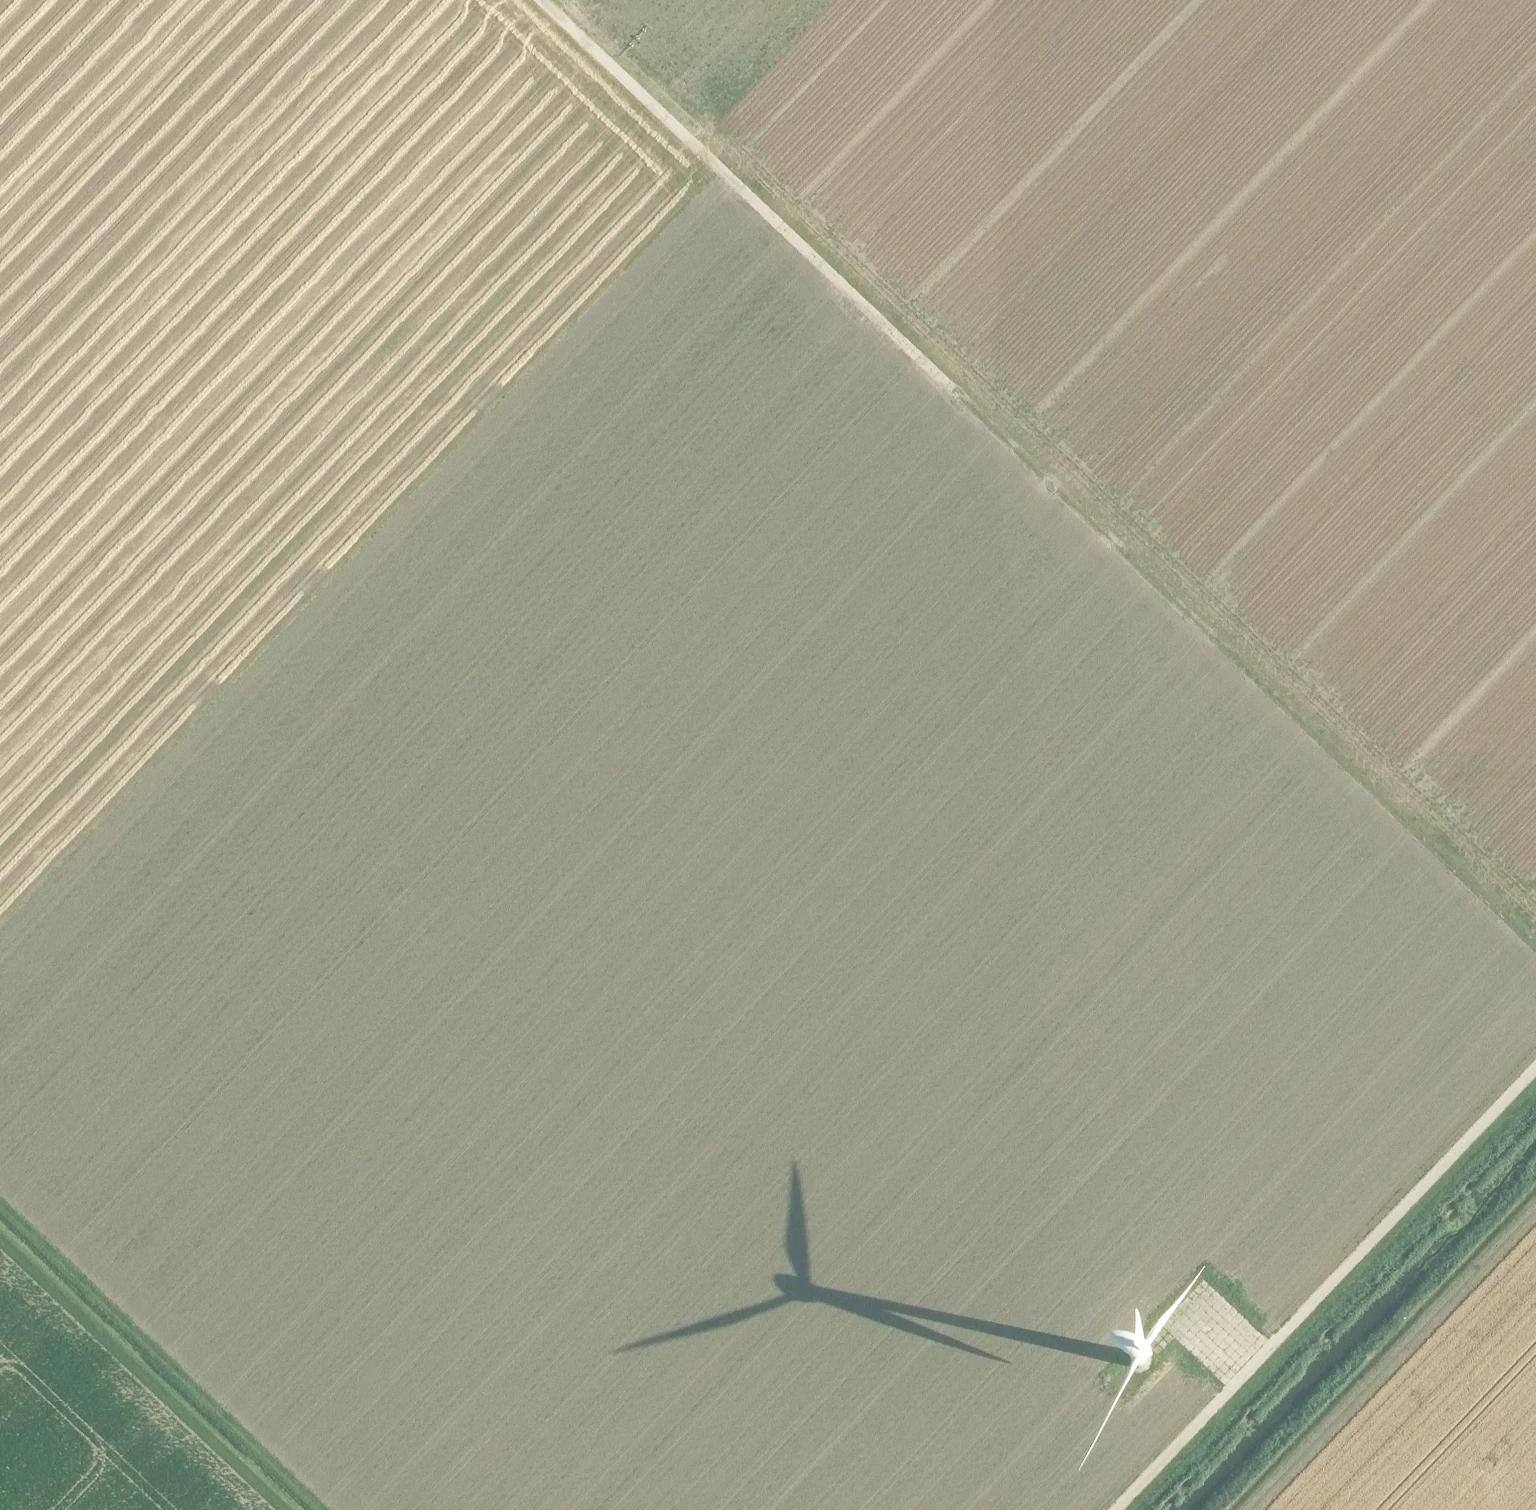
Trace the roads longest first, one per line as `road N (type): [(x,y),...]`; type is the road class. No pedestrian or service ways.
road 1 (track): [(1535,1065),(1113,1509)]

